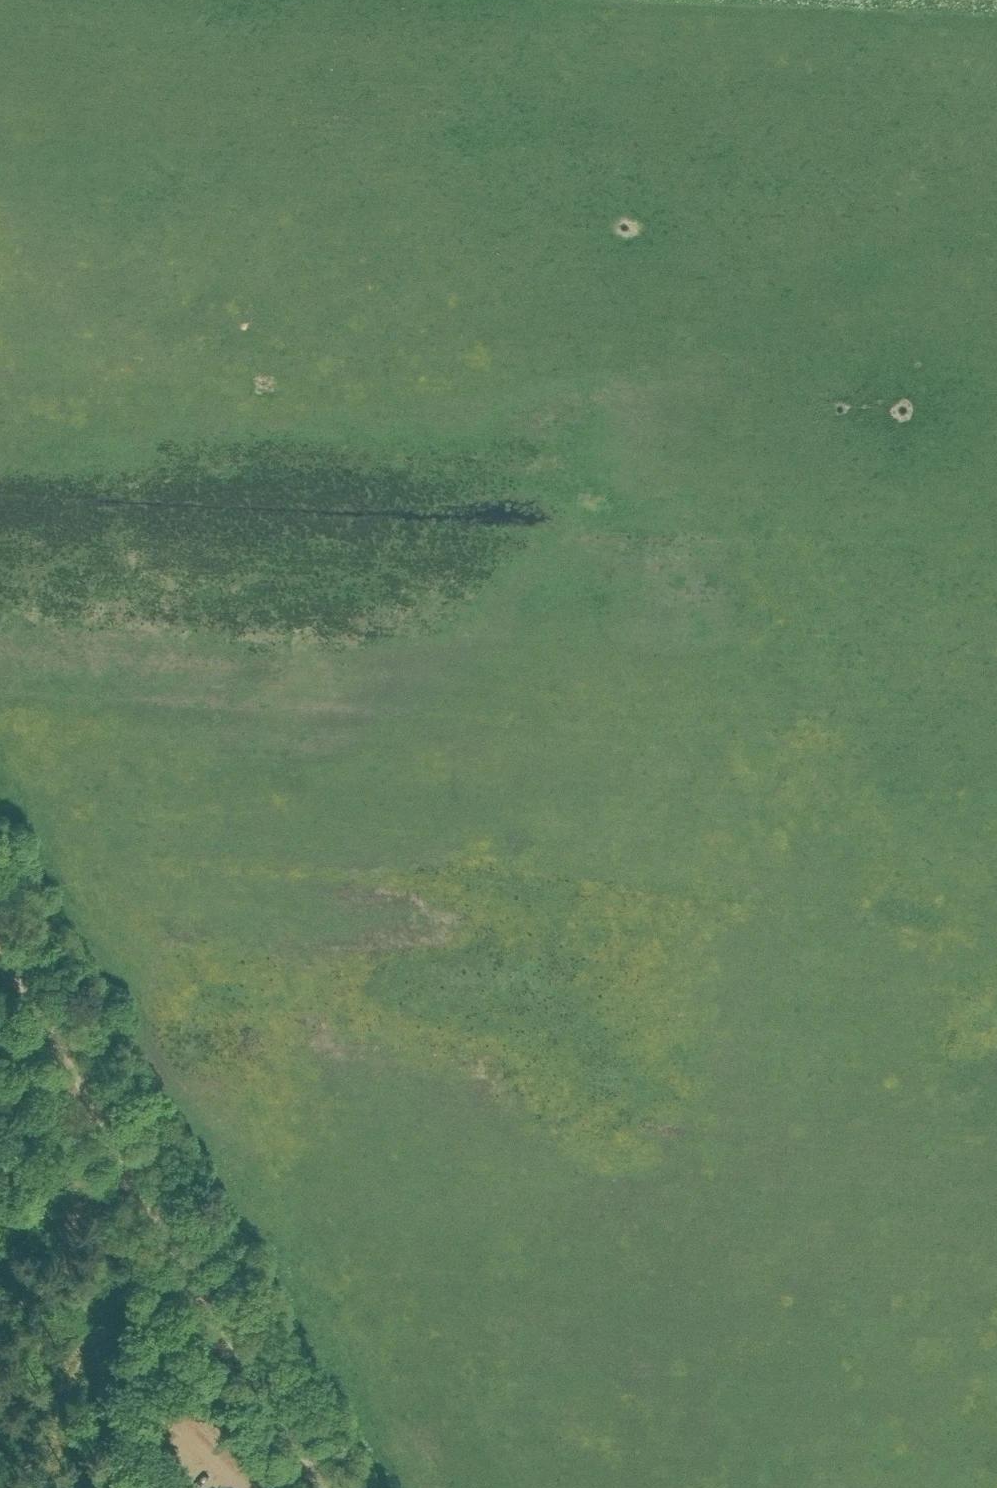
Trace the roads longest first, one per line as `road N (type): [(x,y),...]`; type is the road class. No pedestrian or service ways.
road 1 (track): [(323,1487),(139,1199),(0,956)]

